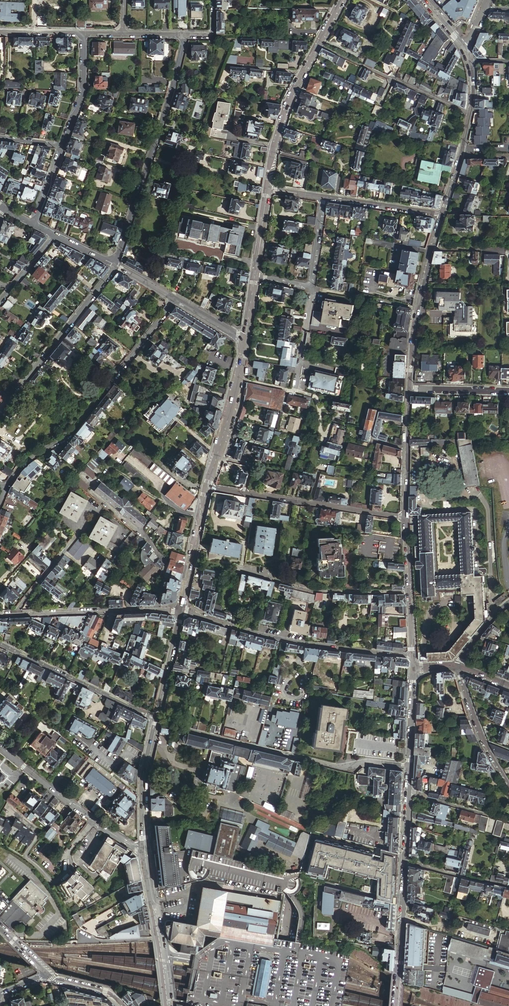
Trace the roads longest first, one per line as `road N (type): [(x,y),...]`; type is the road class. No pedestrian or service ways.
road 1 (residential): [(174,299),(73,432),(27,460),(4,488)]
road 2 (residential): [(185,35),(115,265)]
road 3 (unclassified): [(181,611),(299,644),(412,657)]
road 4 (residential): [(0,410),(115,265)]
road 5 (tertiary): [(409,390),(443,214)]
road 6 (unclassified): [(411,592),(315,591),(240,571)]
road 7 (residential): [(155,610),(167,556),(81,476)]
road 8 (unclassified): [(156,719),(0,645)]
road 9 (residential): [(318,46),(469,115)]
road 10 (residential): [(407,518),(243,493)]
road 11 (tertiary): [(145,855),(167,1003)]
road 12 (tertiary): [(396,1005),(405,861)]
road 13 (unclassified): [(12,615),(155,610)]
road 14 (tertiary): [(156,719),(143,776),(145,855)]
road 15 (unclassified): [(459,667),(484,748),(508,787)]
road 16 (tertiary): [(206,487),(181,611)]
road 17 (tertiary): [(409,794),(413,668)]
road 18 (tertiary): [(246,340),(215,458)]

